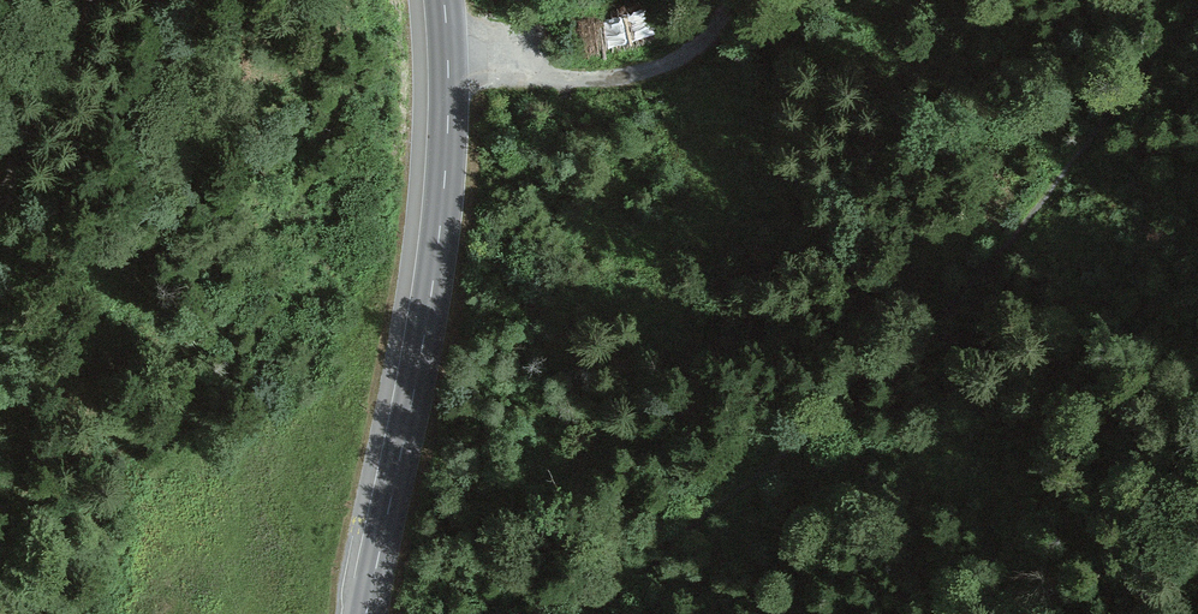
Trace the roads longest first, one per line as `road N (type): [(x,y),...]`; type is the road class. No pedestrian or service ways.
road 1 (track): [(594,613),(676,540),(915,360),(1096,159),(1197,31)]
road 2 (tertiary): [(442,0),(451,163),(367,613)]
road 3 (track): [(732,0),(709,43),(661,71),(584,78),(449,74)]
road 4 (track): [(91,0),(0,219)]

